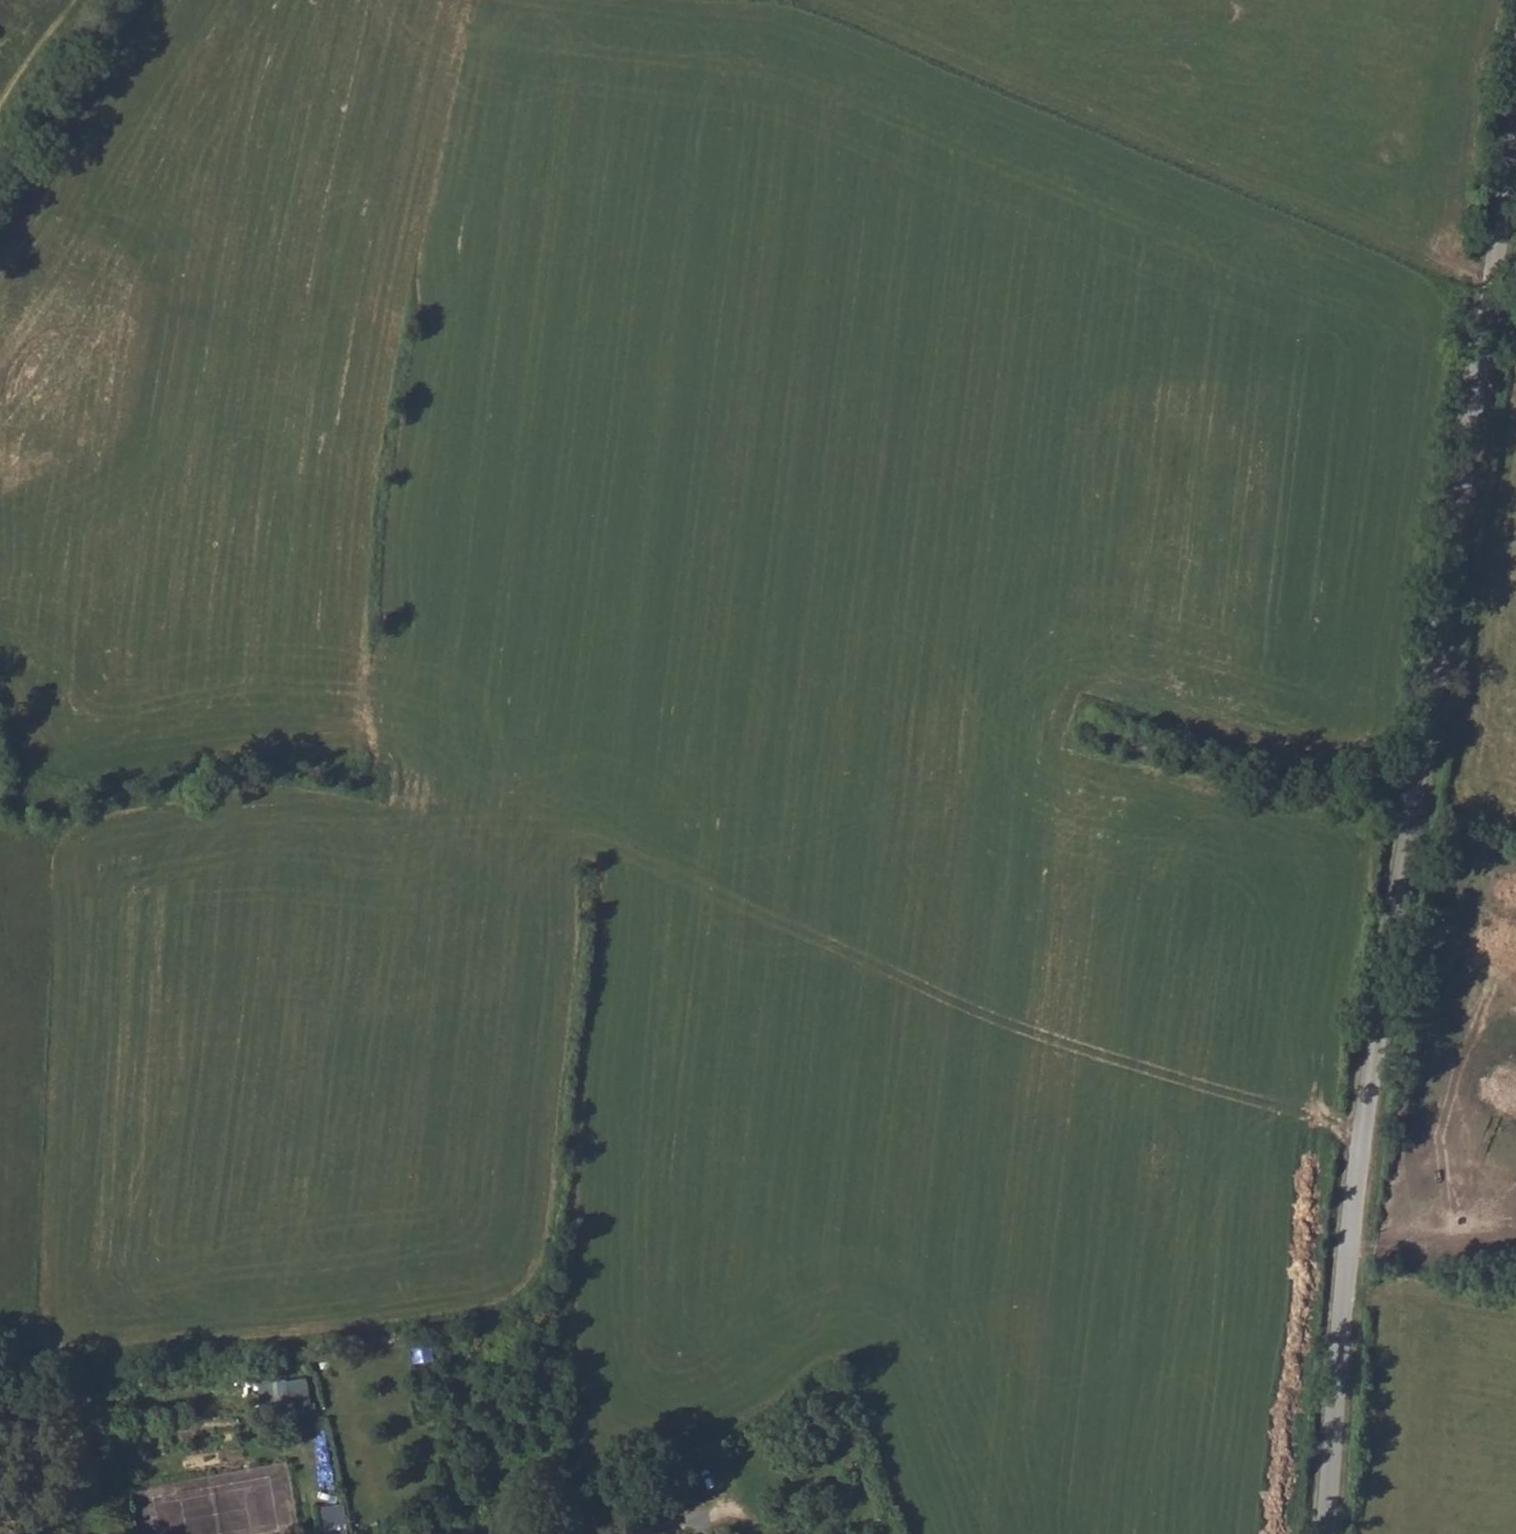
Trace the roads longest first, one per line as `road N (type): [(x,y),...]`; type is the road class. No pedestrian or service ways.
road 1 (unclassified): [(1415,824),(1345,1326),(1334,1533)]
road 2 (unclassified): [(1515,126),(1415,824)]
road 3 (unclassified): [(1415,824),(1373,800),(1143,742)]
road 4 (track): [(130,0),(0,221)]

